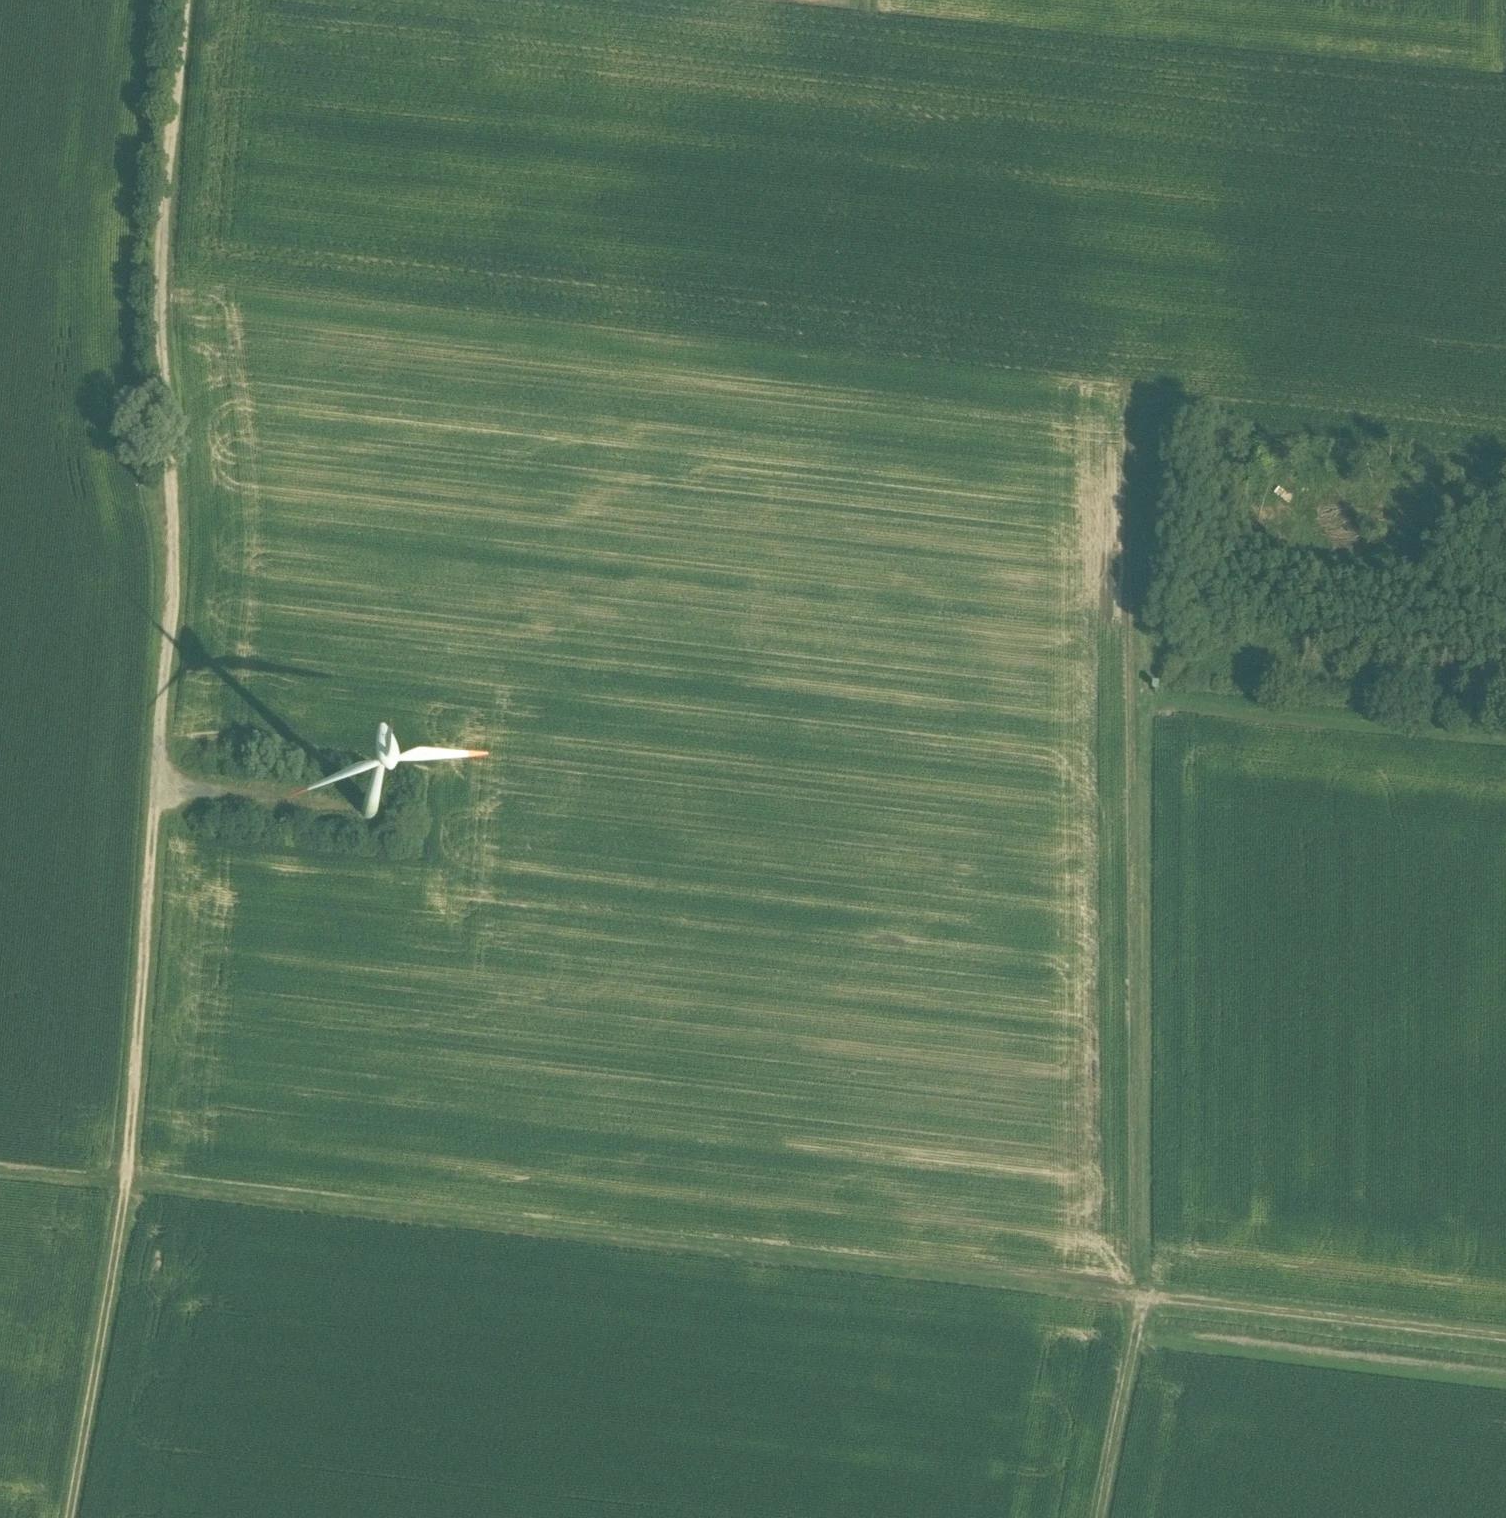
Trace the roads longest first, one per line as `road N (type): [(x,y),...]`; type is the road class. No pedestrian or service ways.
road 1 (track): [(179,0),(156,246),(167,560),(156,766),(124,1185),(70,1517)]
road 2 (track): [(1132,1295),(124,1185)]
road 3 (track): [(1088,1517),(1132,1295),(1505,1328)]
road 4 (track): [(0,1177),(124,1185)]

